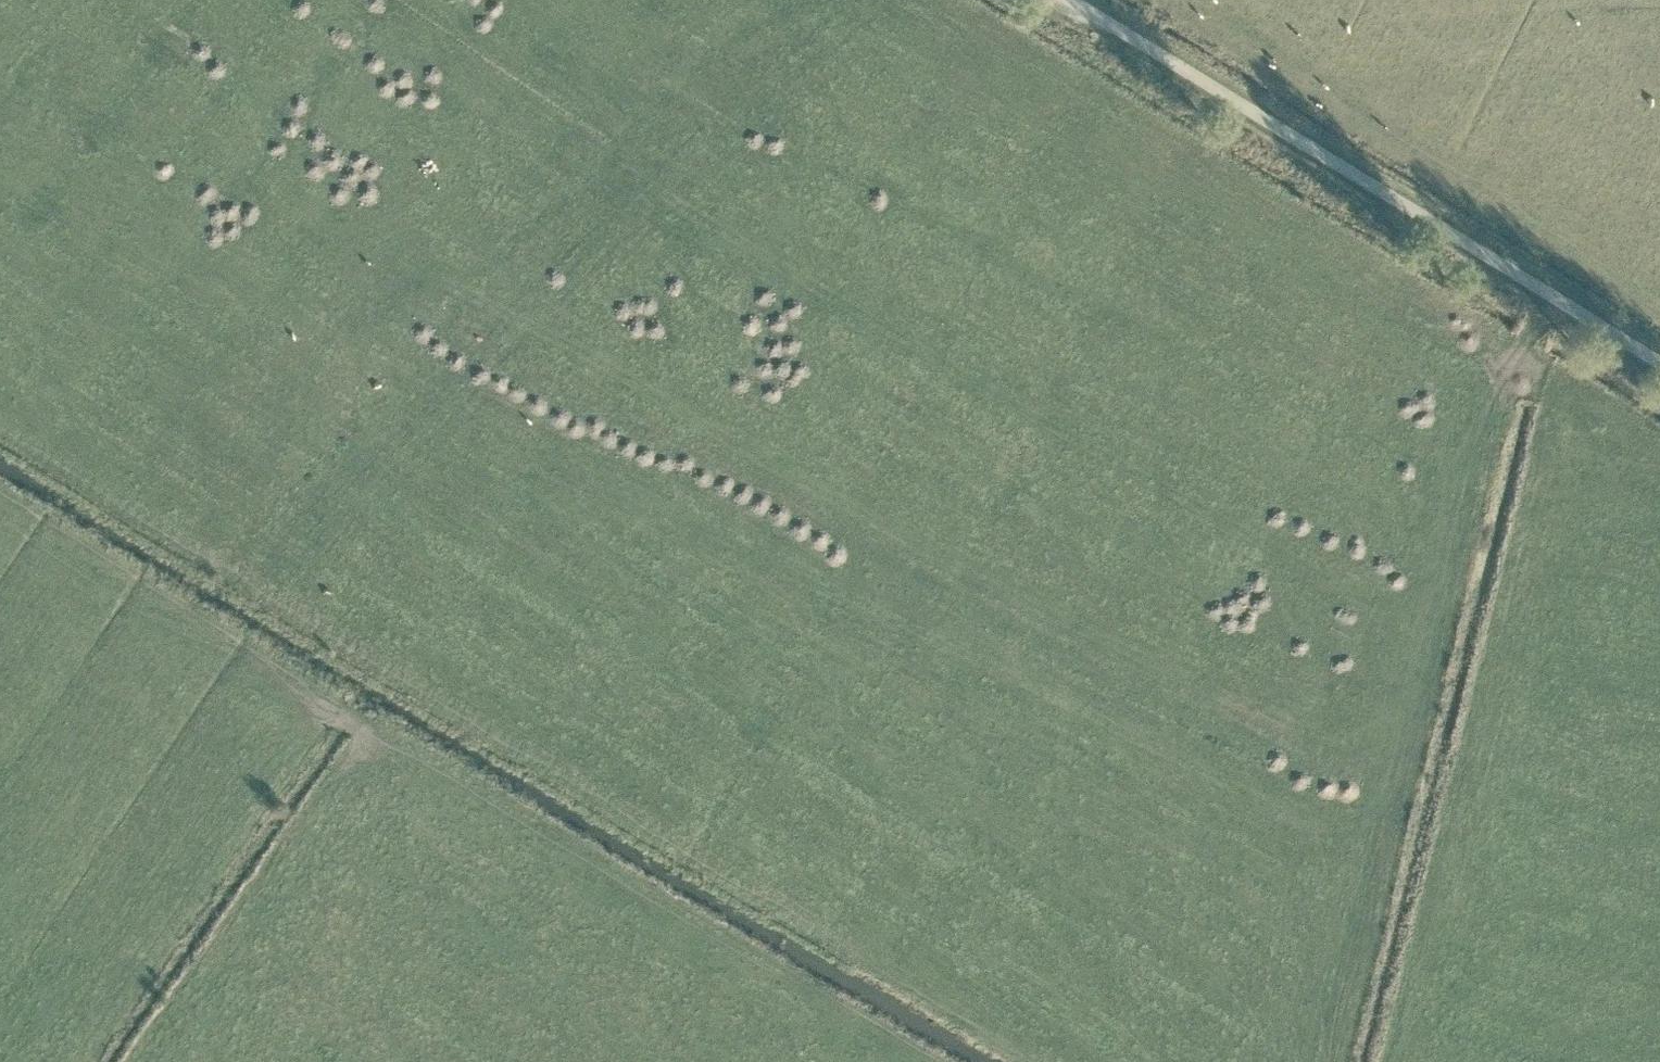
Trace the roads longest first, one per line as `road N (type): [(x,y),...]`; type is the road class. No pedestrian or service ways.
road 1 (unclassified): [(1066,0),(1659,367)]

